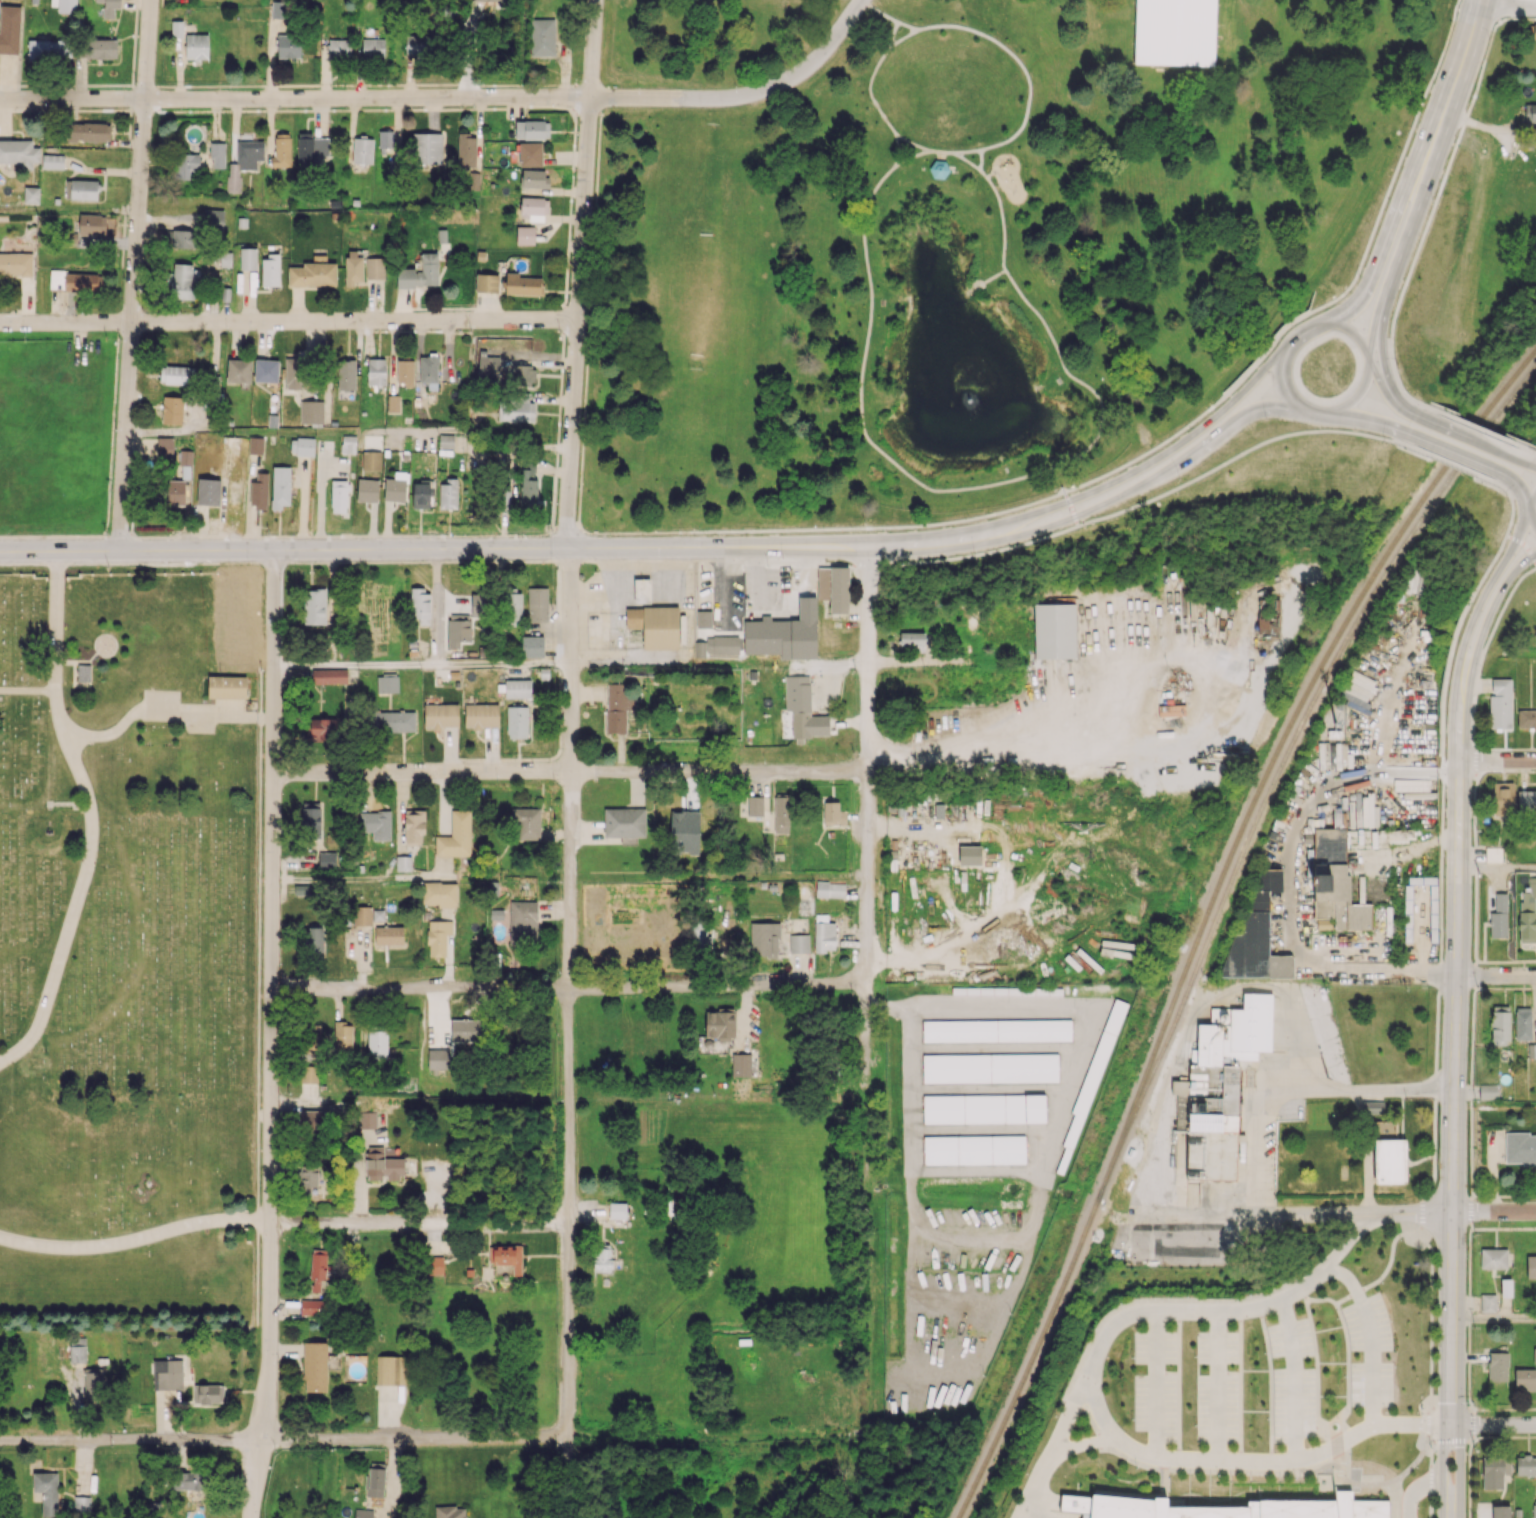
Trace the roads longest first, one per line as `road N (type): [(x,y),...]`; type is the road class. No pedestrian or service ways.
road 1 (residential): [(251,1517),(269,1362),(275,550)]
road 2 (residential): [(569,549),(564,1517)]
road 3 (tertiary): [(1487,593),(1460,686),(1457,1517)]
road 4 (secondary): [(869,541),(0,551)]
road 5 (residential): [(865,982),(272,986)]
road 6 (residential): [(866,770),(273,772)]
road 7 (residential): [(590,97),(0,99)]
road 8 (residential): [(577,321),(0,323)]
road 9 (residential): [(569,1435),(0,1441)]
road 10 (residential): [(150,0),(118,550)]
road 11 (secondary): [(869,541),(934,547),(1059,517),(1155,472),(1250,404),(1301,401)]
road 12 (secondary): [(1279,344),(1213,412),(1115,476),(1010,516),(869,541)]
road 13 (residential): [(590,97),(569,549)]
road 14 (residential): [(869,541),(865,982)]
road 15 (residential): [(1535,1212),(1126,1216)]
road 16 (residential): [(861,0),(814,60),(764,90),(590,97)]
road 17 (residential): [(570,1221),(271,1220)]
road 18 (residential): [(1303,976),(1535,975)]
road 19 (secondary): [(1364,350),(1424,152)]
road 20 (secondary): [(1424,152),(1396,195),(1361,285),(1324,316)]
road 21 (residential): [(1359,761),(1535,761)]
road 22 (tertiary): [(1527,500),(1487,593),(1535,548)]
road 23 (secondary): [(1481,0),(1424,152)]

